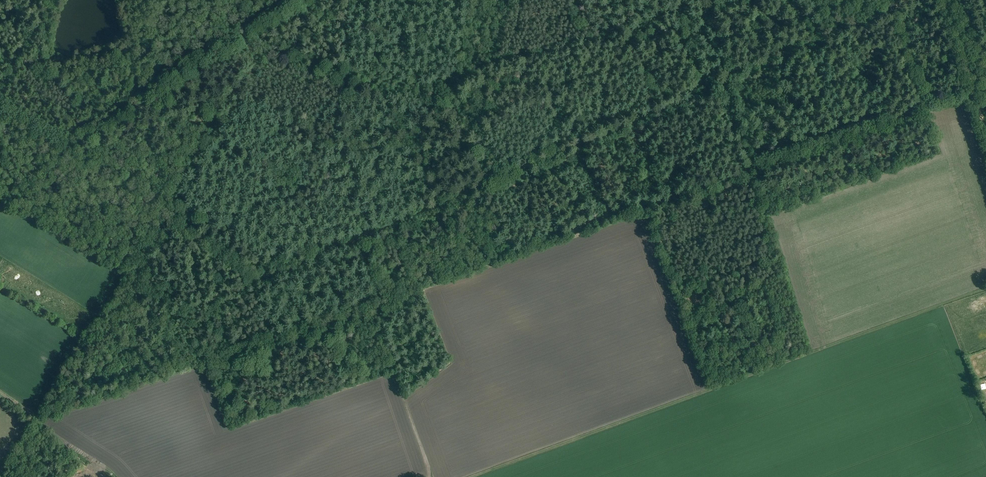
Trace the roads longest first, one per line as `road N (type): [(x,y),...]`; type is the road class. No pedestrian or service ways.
road 1 (track): [(472,476),(985,288)]
road 2 (track): [(359,239),(428,476)]
road 3 (track): [(948,0),(985,127)]
road 4 (track): [(0,393),(40,420),(90,476)]

